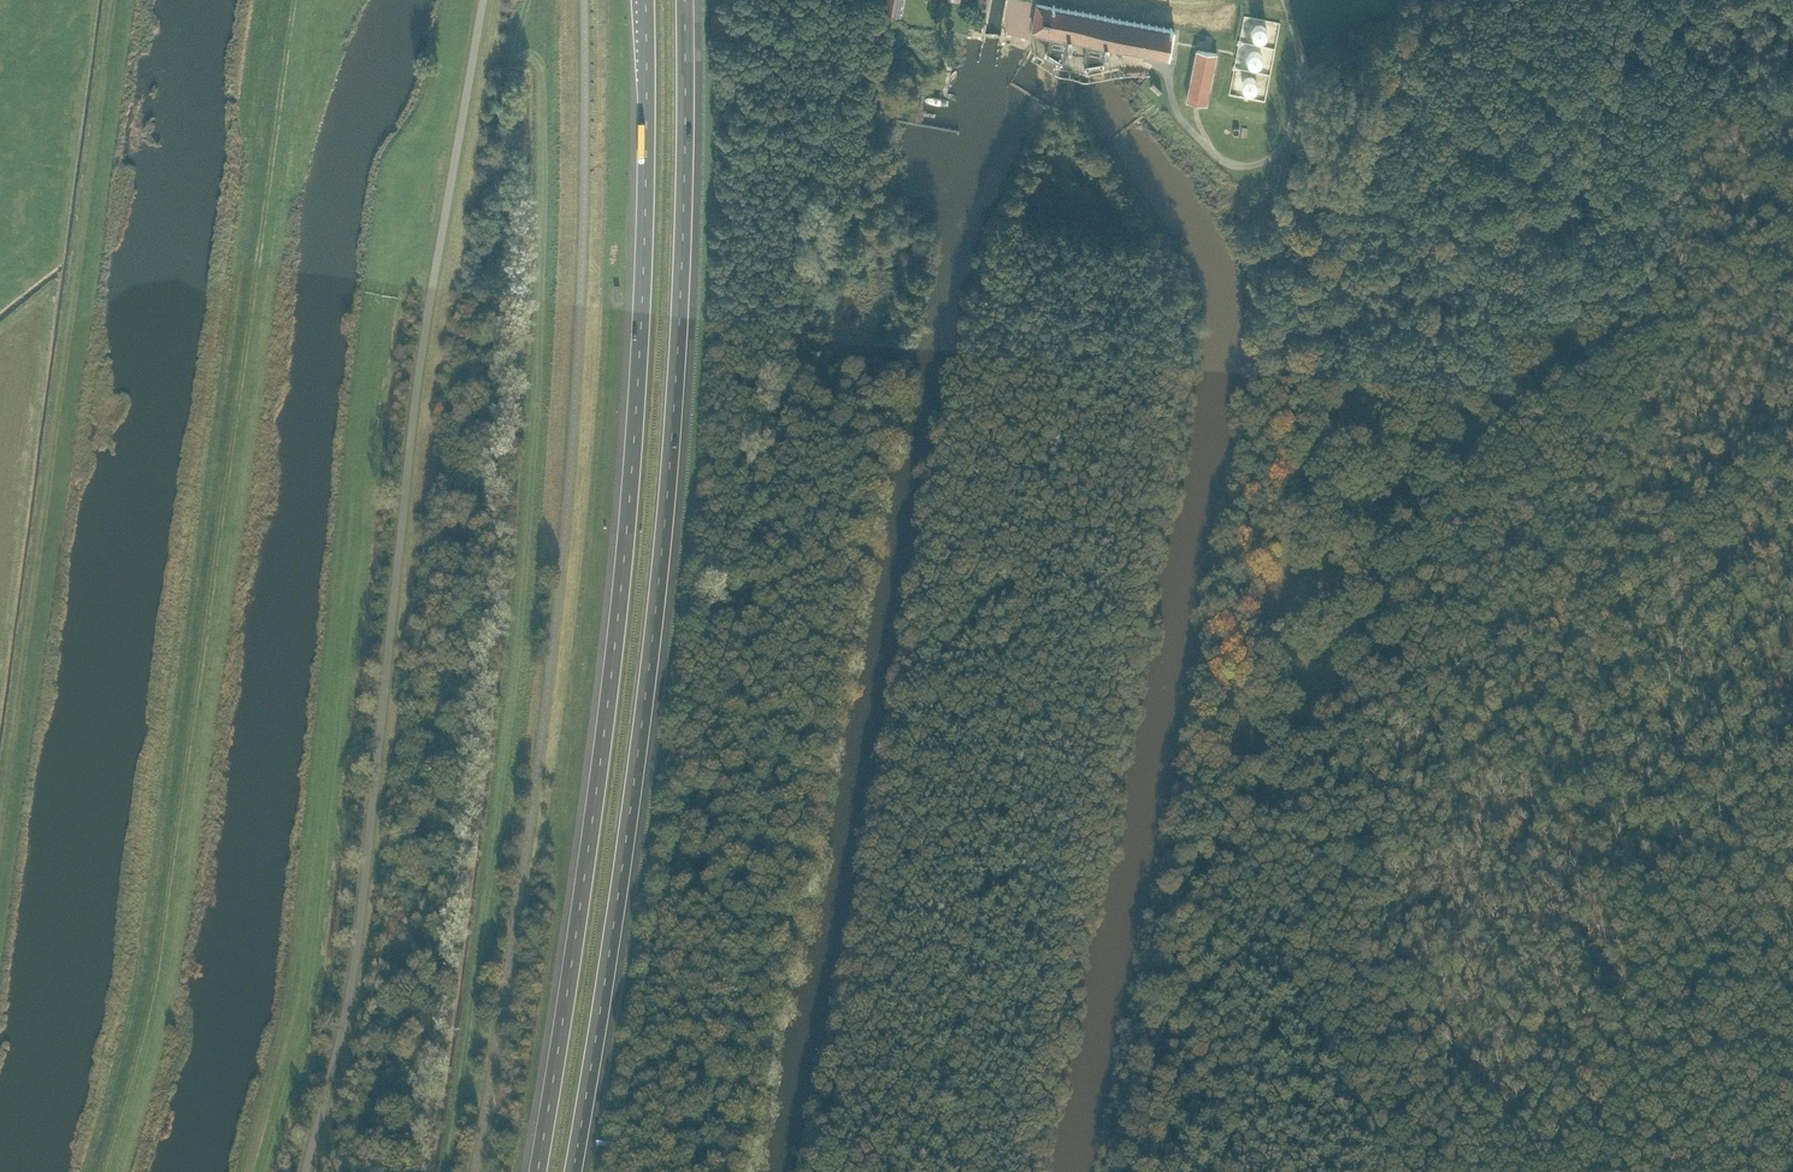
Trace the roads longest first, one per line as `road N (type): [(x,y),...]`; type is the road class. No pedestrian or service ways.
road 1 (unclassified): [(305,1171),(352,978),(419,374),(483,0)]
road 2 (motorway): [(645,0),(634,442),(593,818),(535,1171)]
road 3 (motorway): [(574,1171),(629,819),(673,428),(684,0)]
road 4 (track): [(119,0),(0,883)]

